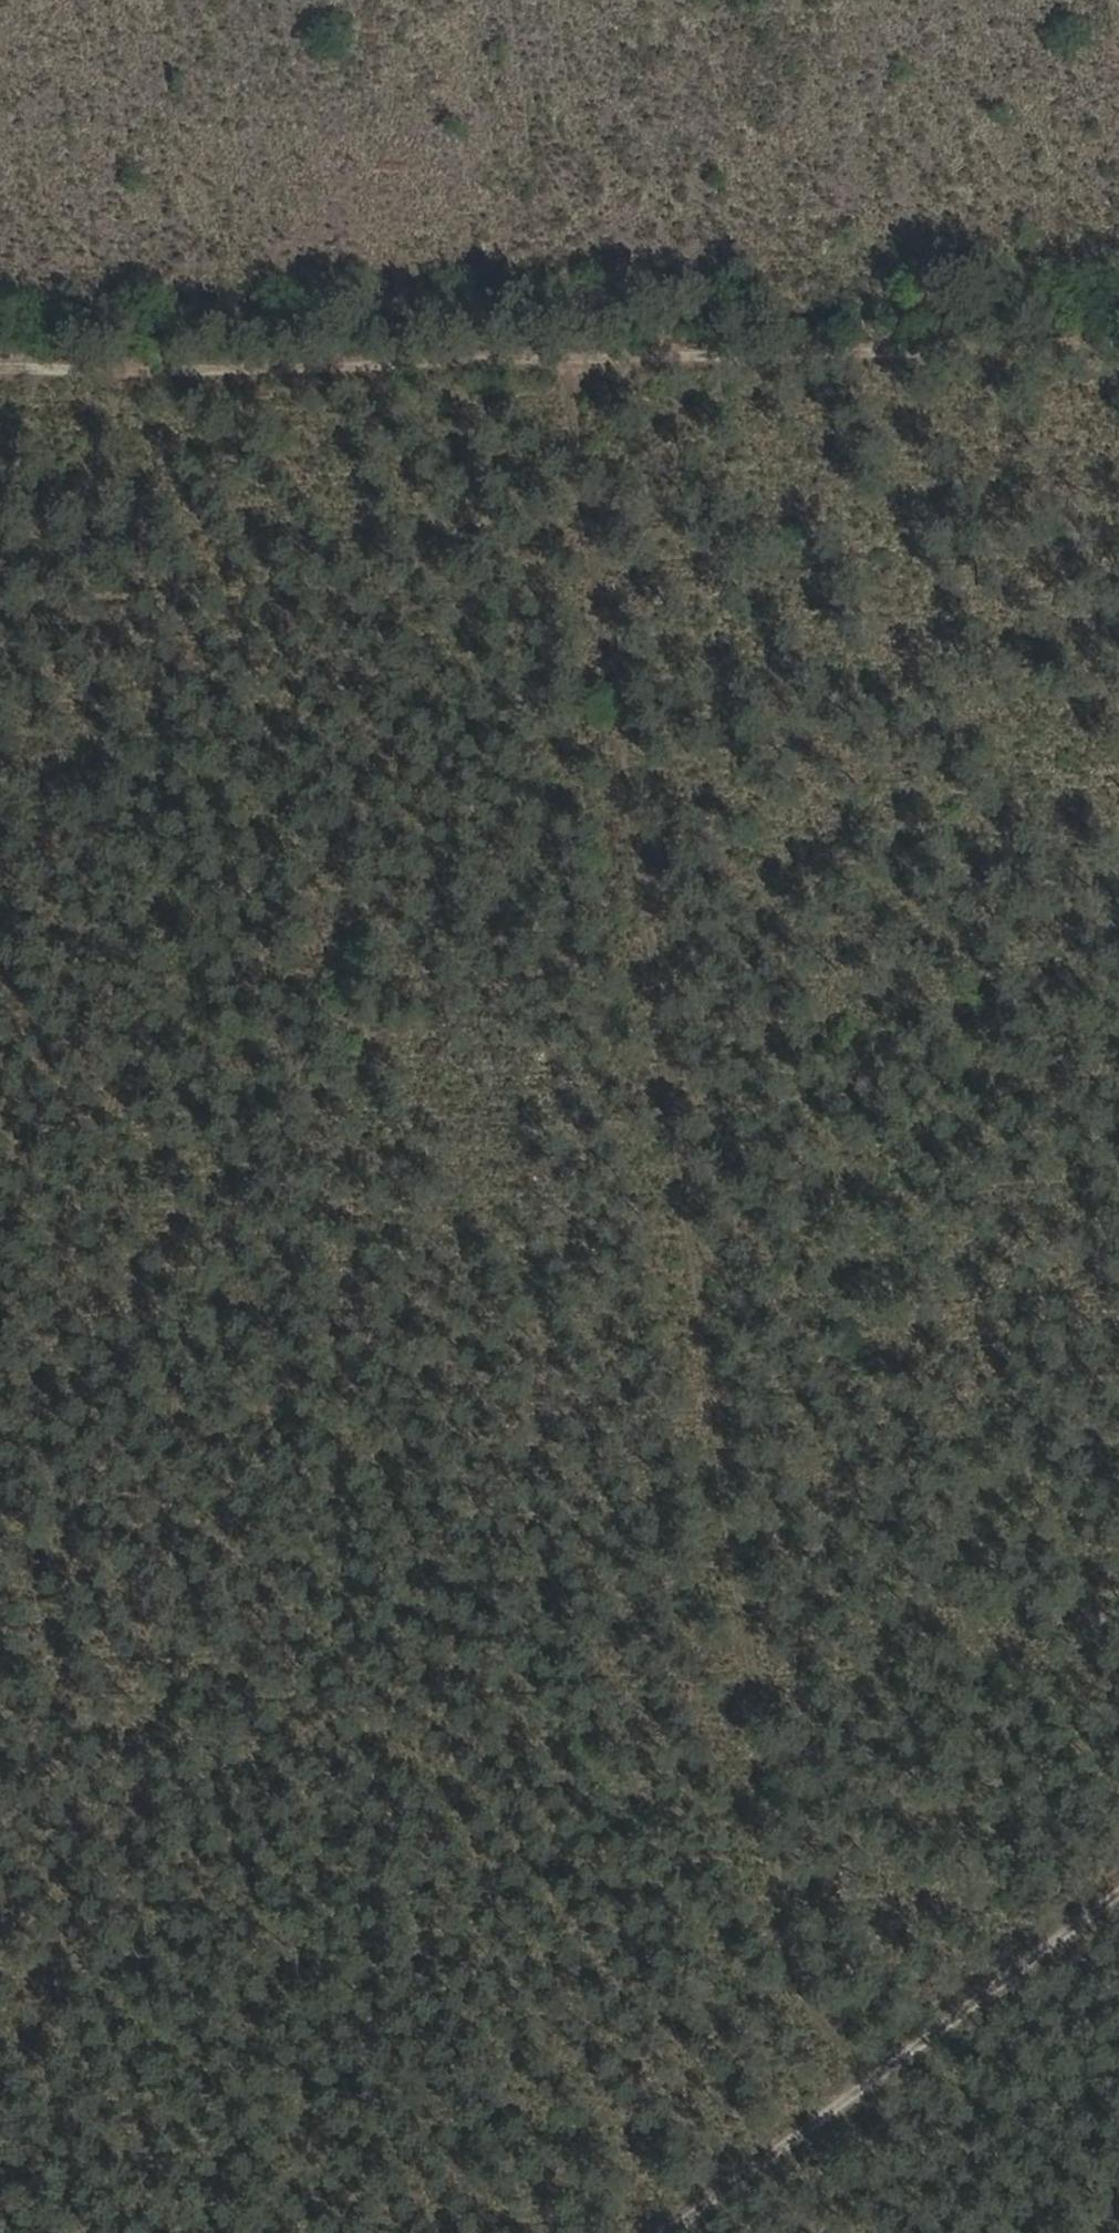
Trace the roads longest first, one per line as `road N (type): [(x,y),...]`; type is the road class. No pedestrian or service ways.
road 1 (track): [(0,372),(1118,346)]
road 2 (track): [(662,2232),(1118,1893)]

